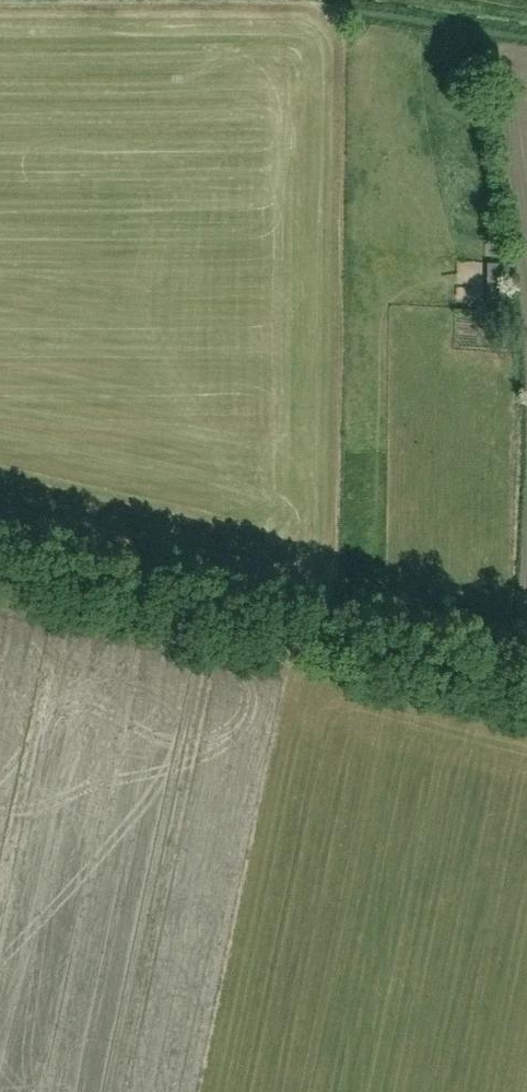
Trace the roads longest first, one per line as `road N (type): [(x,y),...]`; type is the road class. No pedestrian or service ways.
road 1 (unclassified): [(526,669),(0,553)]

